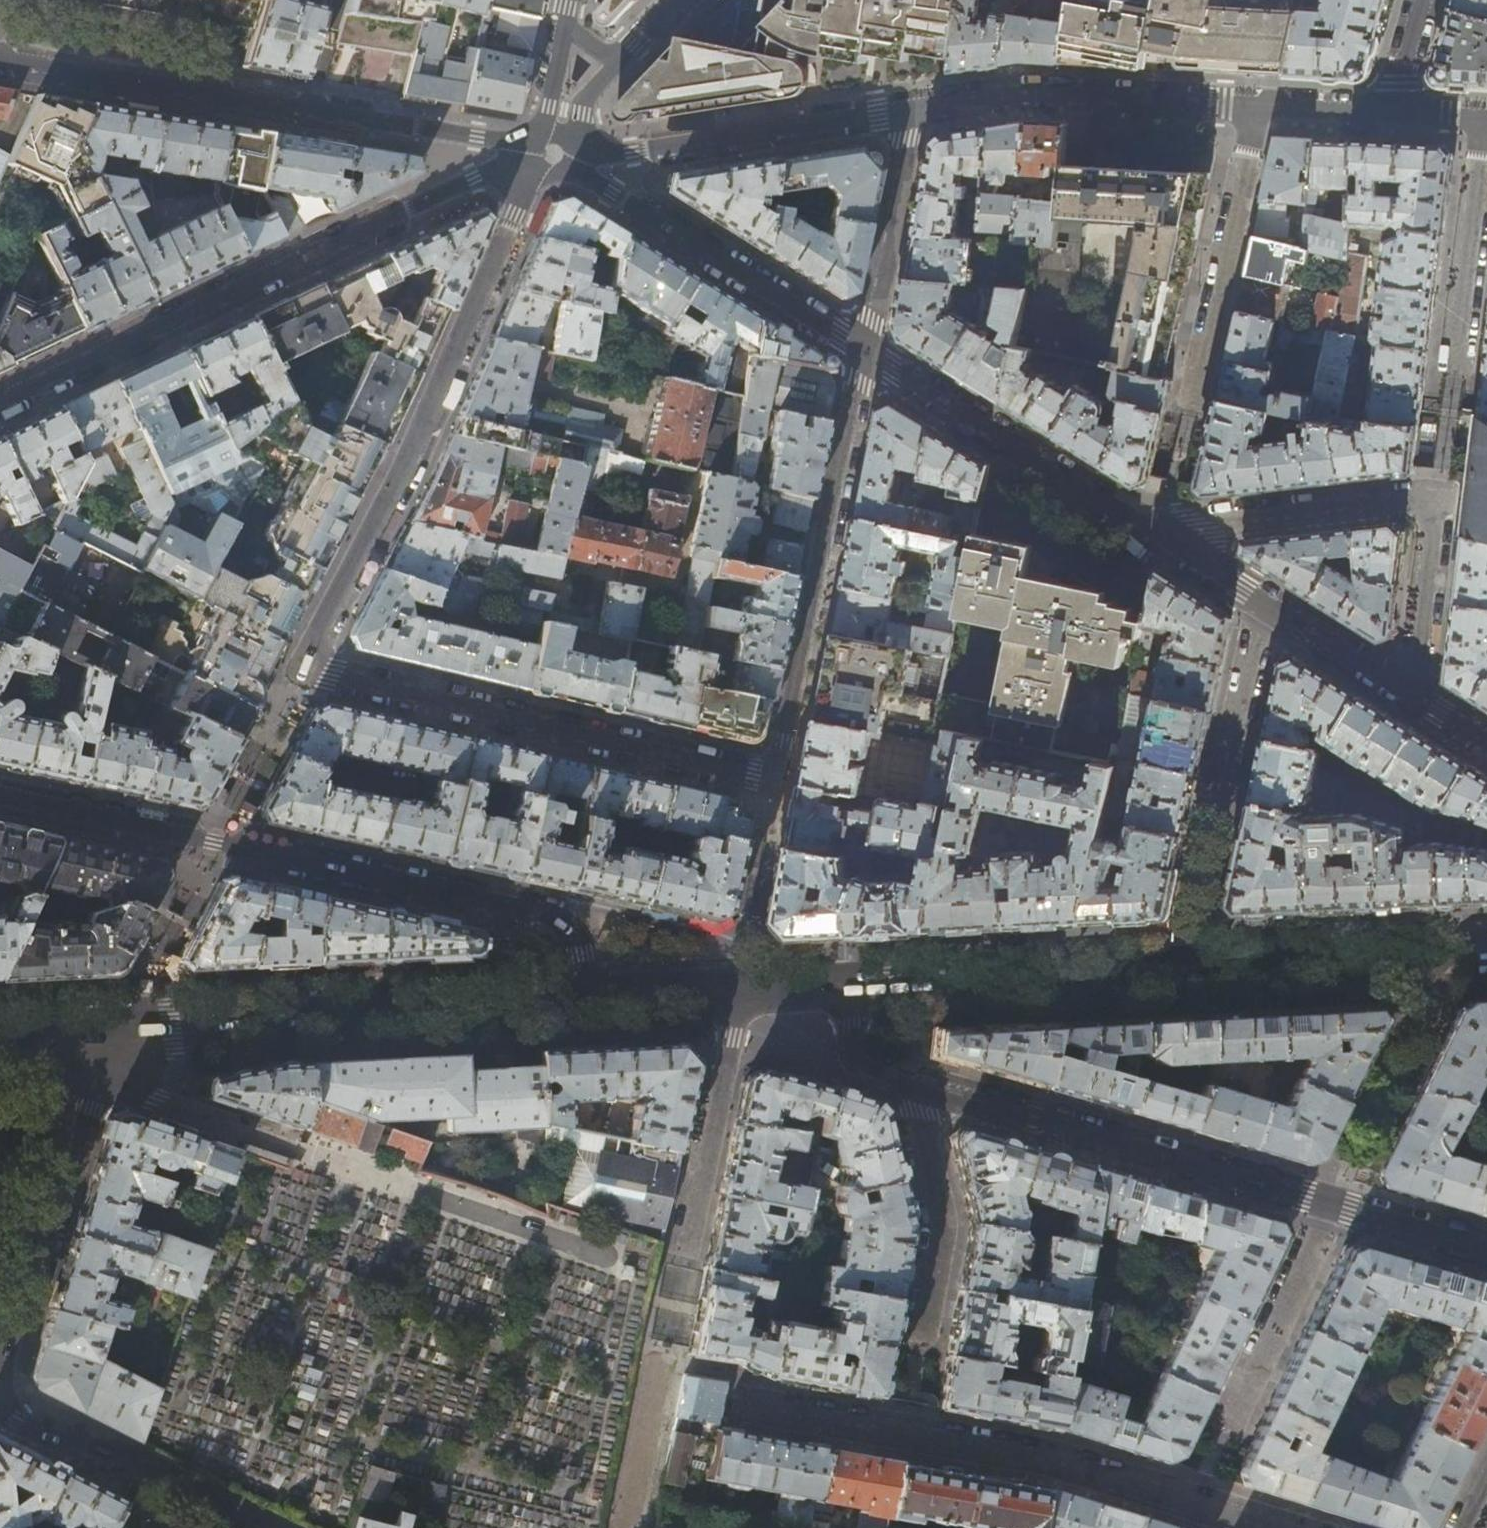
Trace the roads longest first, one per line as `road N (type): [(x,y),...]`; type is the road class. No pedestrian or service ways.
road 1 (residential): [(553,155),(515,213),(411,464),(302,669),(773,778),(789,744),(864,354)]
road 2 (residential): [(0,797),(570,920),(585,998)]
road 3 (tertiary): [(849,983),(1486,952)]
road 4 (residential): [(0,405),(473,178),(553,155)]
road 5 (residential): [(553,155),(0,63)]
road 6 (residential): [(1263,1527),(1029,1456),(738,1407)]
road 7 (residential): [(1406,699),(1431,492),(1153,535)]
road 8 (tertiary): [(114,1024),(585,998)]
road 9 (residential): [(909,1087),(1328,1205)]
road 10 (residential): [(864,354),(553,155)]
road 11 (residential): [(915,110),(638,151),(553,155)]
road 12 (residential): [(1,1356),(114,1024)]
road 13 (residential): [(1260,109),(1014,93),(915,110)]
road 14 (residential): [(1260,109),(1181,446)]
road 15 (residential): [(1153,535),(864,354)]
road 16 (residential): [(918,1356),(941,1225),(909,1087)]
road 17 (residential): [(1485,120),(1450,374)]
road 18 (residential): [(864,354),(915,110)]
road 19 (residential): [(1226,1430),(1328,1205)]
road 20 (residential): [(294,1149),(155,1103),(114,1024)]
road 21 (residential): [(1406,699),(1264,607)]
road 22 (residential): [(1328,1205),(1486,1252)]
road 23 (tertiary): [(585,998),(746,988)]
road 24 (residential): [(1264,607),(1232,750)]
road 25 (residential): [(849,983),(851,1056),(909,1087)]
road 26 (residential): [(564,22),(545,106),(553,155)]
road 27 (residential): [(1393,112),(1260,109)]
road 28 (residential): [(1264,607),(1153,535)]
road 29 (residential): [(553,155),(589,94),(623,58)]

